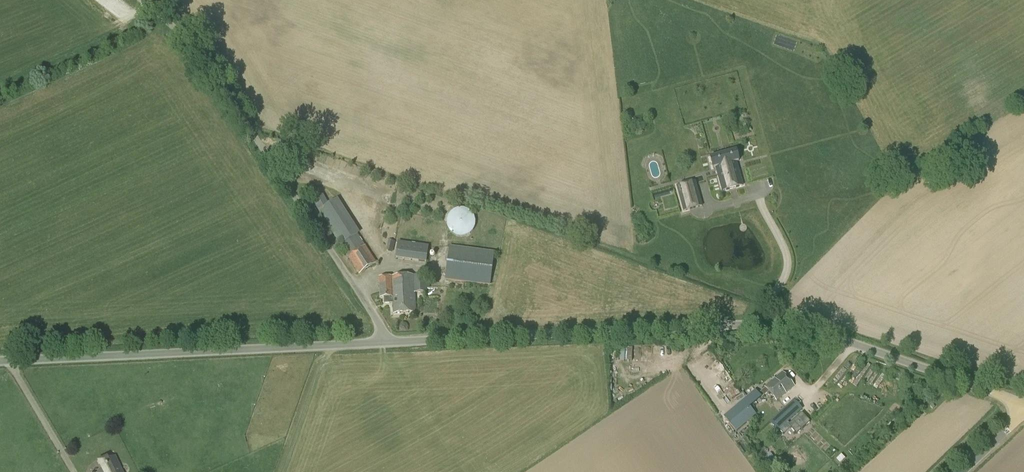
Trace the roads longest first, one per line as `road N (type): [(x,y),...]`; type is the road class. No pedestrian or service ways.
road 1 (unclassified): [(383,341),(787,320),(1023,402)]
road 2 (unclassified): [(383,341),(381,324),(204,52),(149,0)]
road 3 (unclassified): [(0,359),(383,341)]

